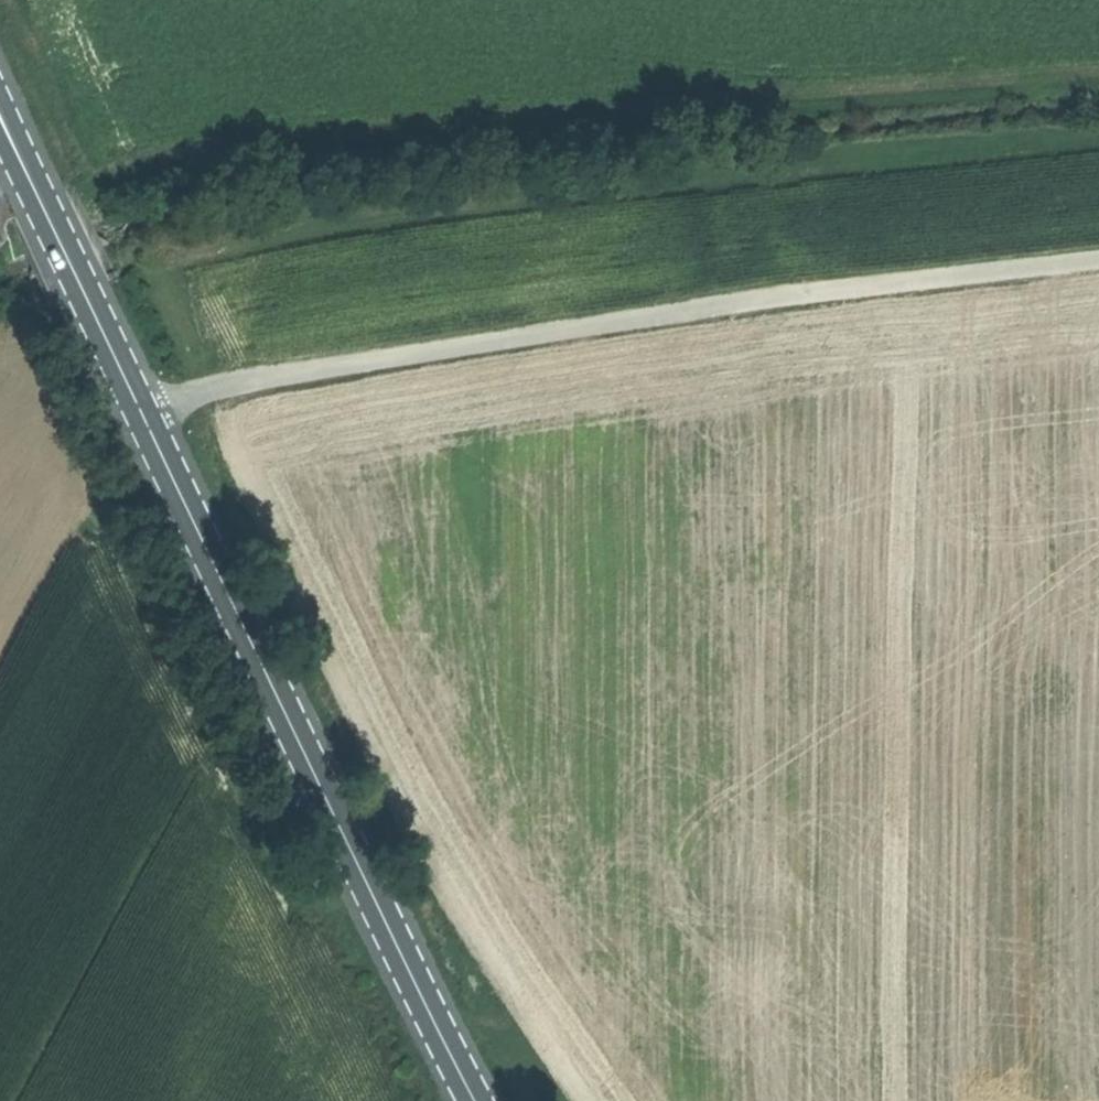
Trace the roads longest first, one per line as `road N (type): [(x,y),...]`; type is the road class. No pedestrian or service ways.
road 1 (secondary): [(479,1100),(0,115)]
road 2 (track): [(1098,259),(723,307),(263,380),(143,409)]

